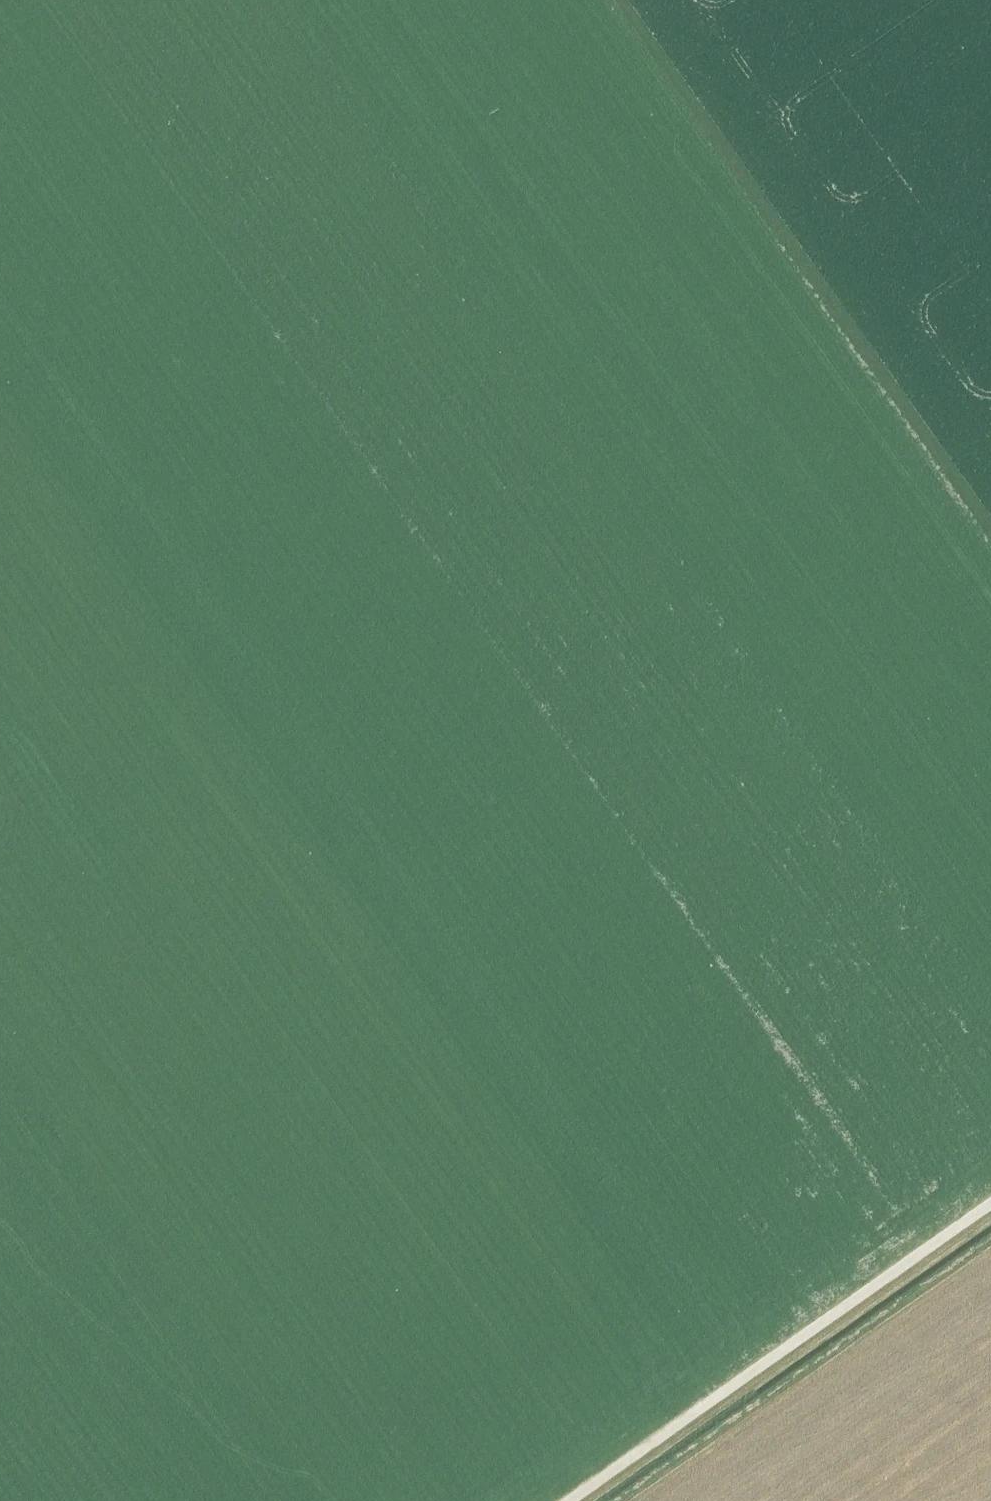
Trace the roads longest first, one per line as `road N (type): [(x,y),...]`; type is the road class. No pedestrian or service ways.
road 1 (track): [(990,1205),(568,1500)]

